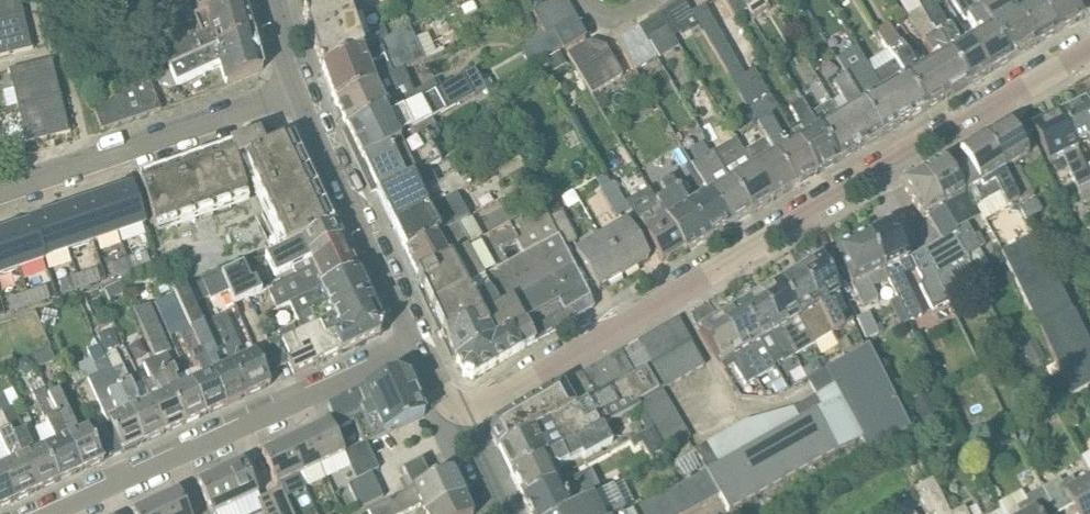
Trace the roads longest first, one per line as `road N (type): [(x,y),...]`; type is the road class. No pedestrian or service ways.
road 1 (residential): [(463,414),(1089,44)]
road 2 (residential): [(45,513),(419,342)]
road 3 (residential): [(299,88),(0,190)]
road 4 (residential): [(299,88),(419,342)]

